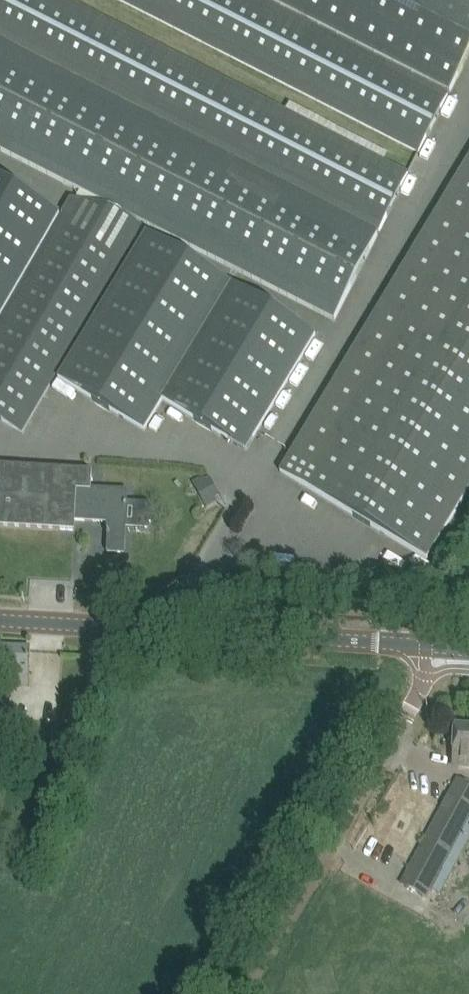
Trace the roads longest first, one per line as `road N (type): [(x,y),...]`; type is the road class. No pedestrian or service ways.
road 1 (secondary): [(468,647),(0,621)]

